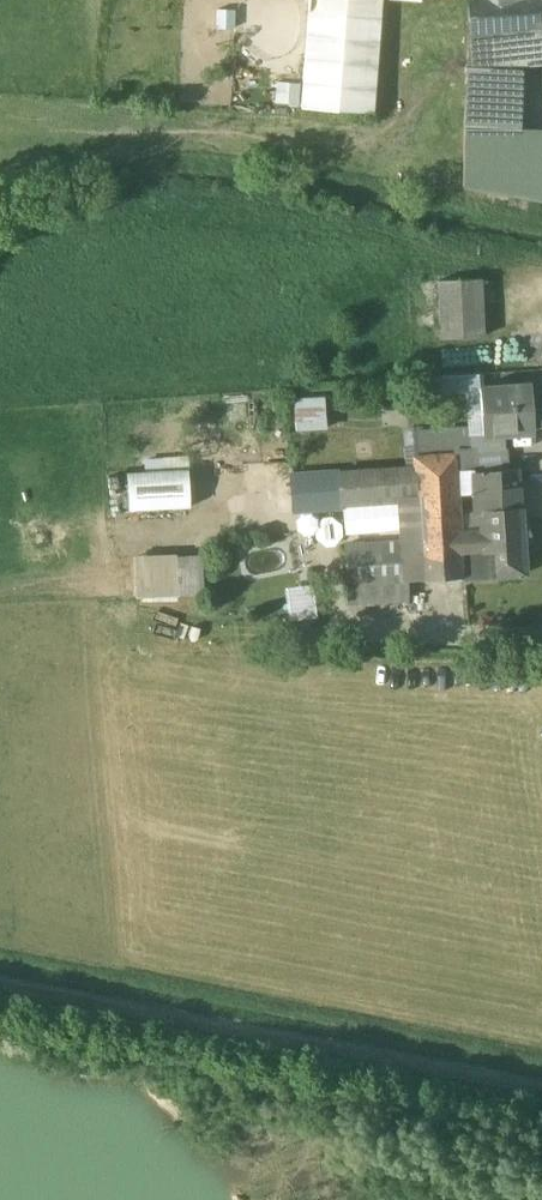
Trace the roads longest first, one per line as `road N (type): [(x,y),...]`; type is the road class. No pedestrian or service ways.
road 1 (track): [(541,1091),(0,981)]

